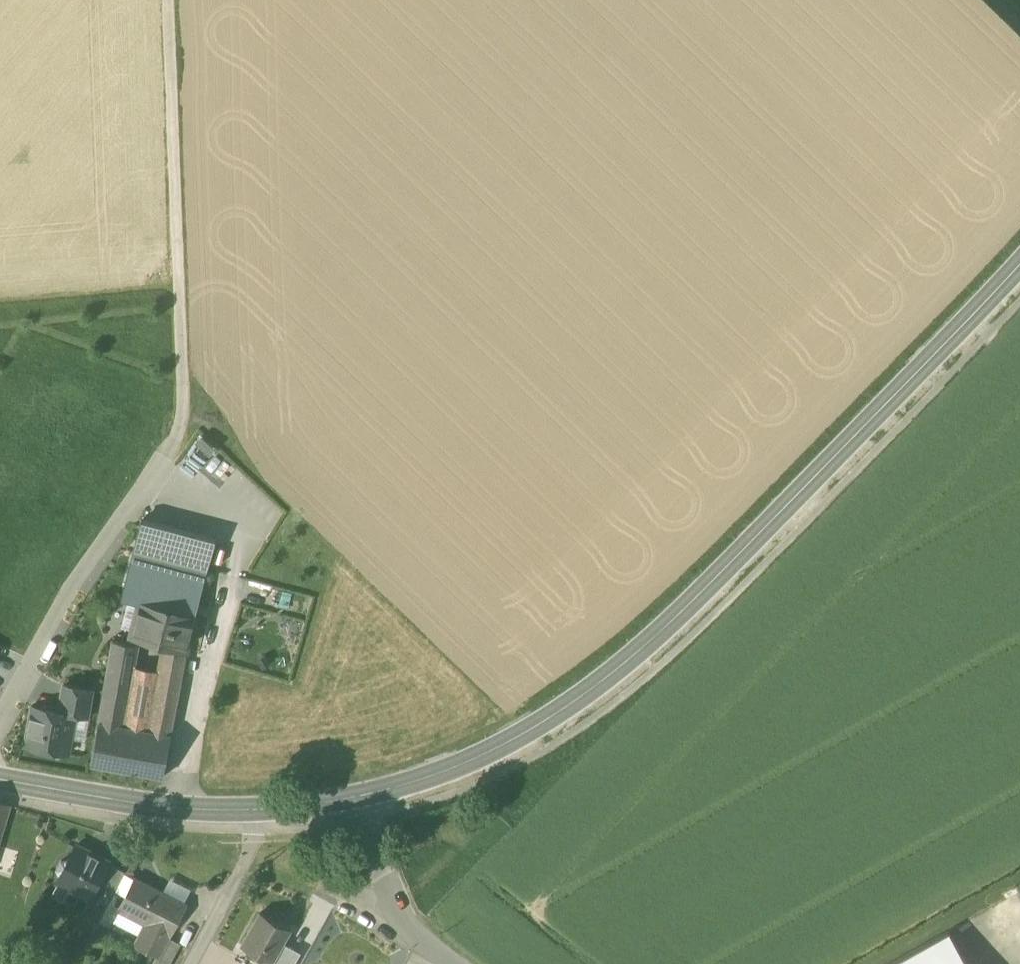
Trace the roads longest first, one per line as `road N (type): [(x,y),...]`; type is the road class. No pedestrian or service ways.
road 1 (tertiary): [(363,796),(488,754),(609,678),(735,559),(1019,262)]
road 2 (track): [(170,0),(181,438),(78,585),(0,727)]
road 3 (tertiary): [(0,778),(146,804),(263,810)]
road 4 (residential): [(463,963),(421,931),(363,796)]
road 5 (residential): [(192,963),(263,810)]

